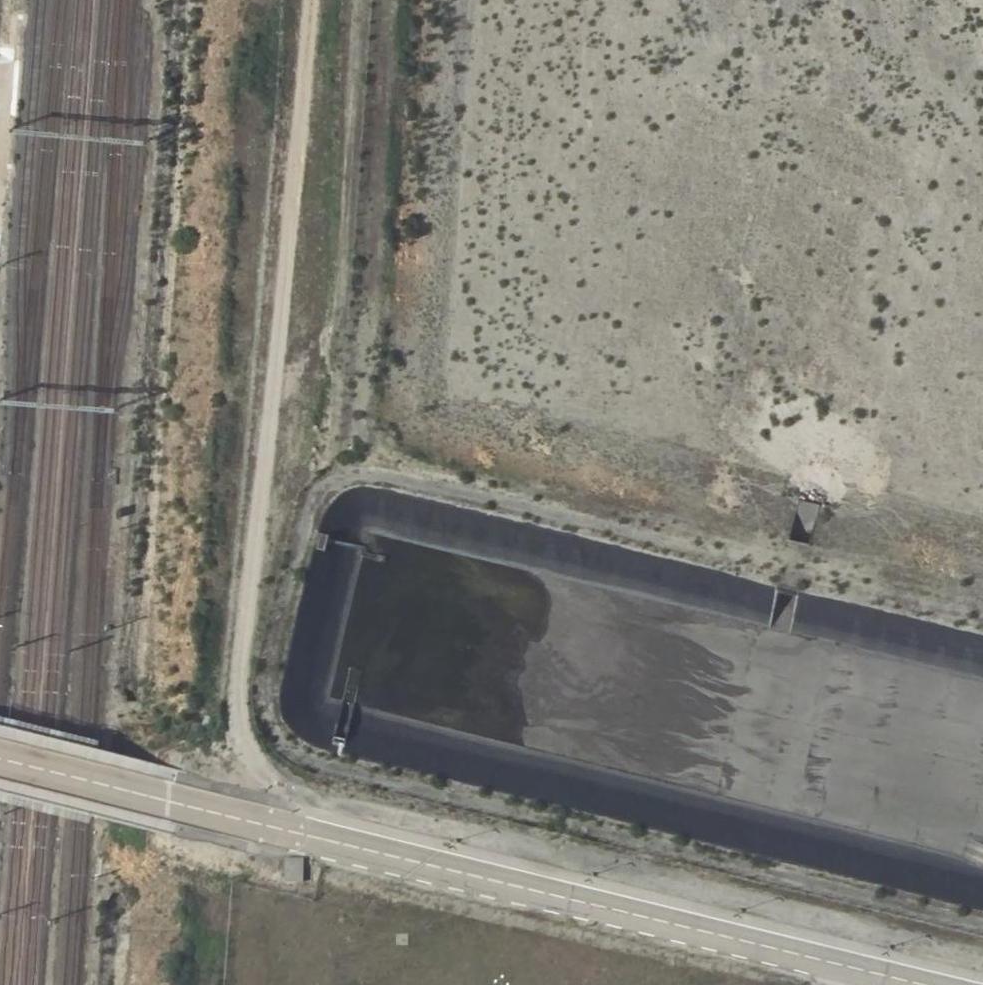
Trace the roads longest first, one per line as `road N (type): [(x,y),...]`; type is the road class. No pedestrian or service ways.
road 1 (residential): [(0,764),(920,984)]
road 2 (track): [(300,833),(299,794),(264,774),(249,752),(237,701),(311,0)]

